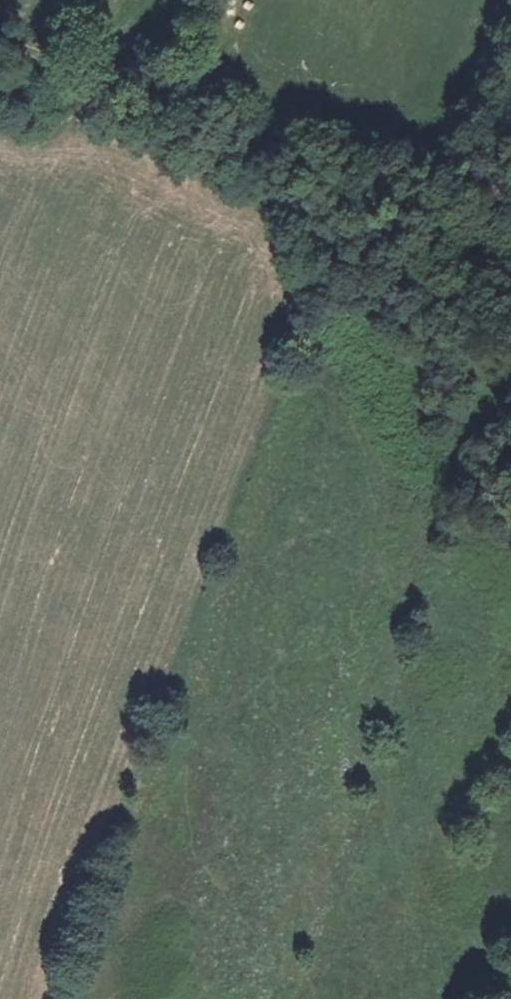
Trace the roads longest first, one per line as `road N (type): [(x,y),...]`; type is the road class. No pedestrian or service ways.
road 1 (track): [(510,367),(474,316),(317,162),(0,44)]

